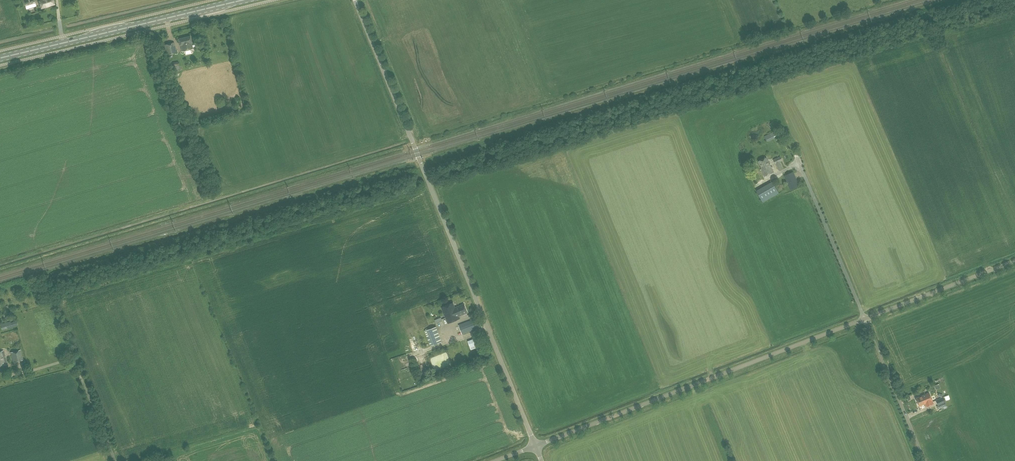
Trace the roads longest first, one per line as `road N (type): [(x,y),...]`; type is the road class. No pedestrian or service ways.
road 1 (unclassified): [(536,449),(354,0)]
road 2 (unclassified): [(536,449),(868,323)]
road 3 (primary): [(0,60),(245,0)]
road 4 (unclassified): [(868,323),(805,178)]
road 5 (unclassified): [(868,323),(1014,265)]
road 6 (unclassified): [(868,323),(926,460)]

